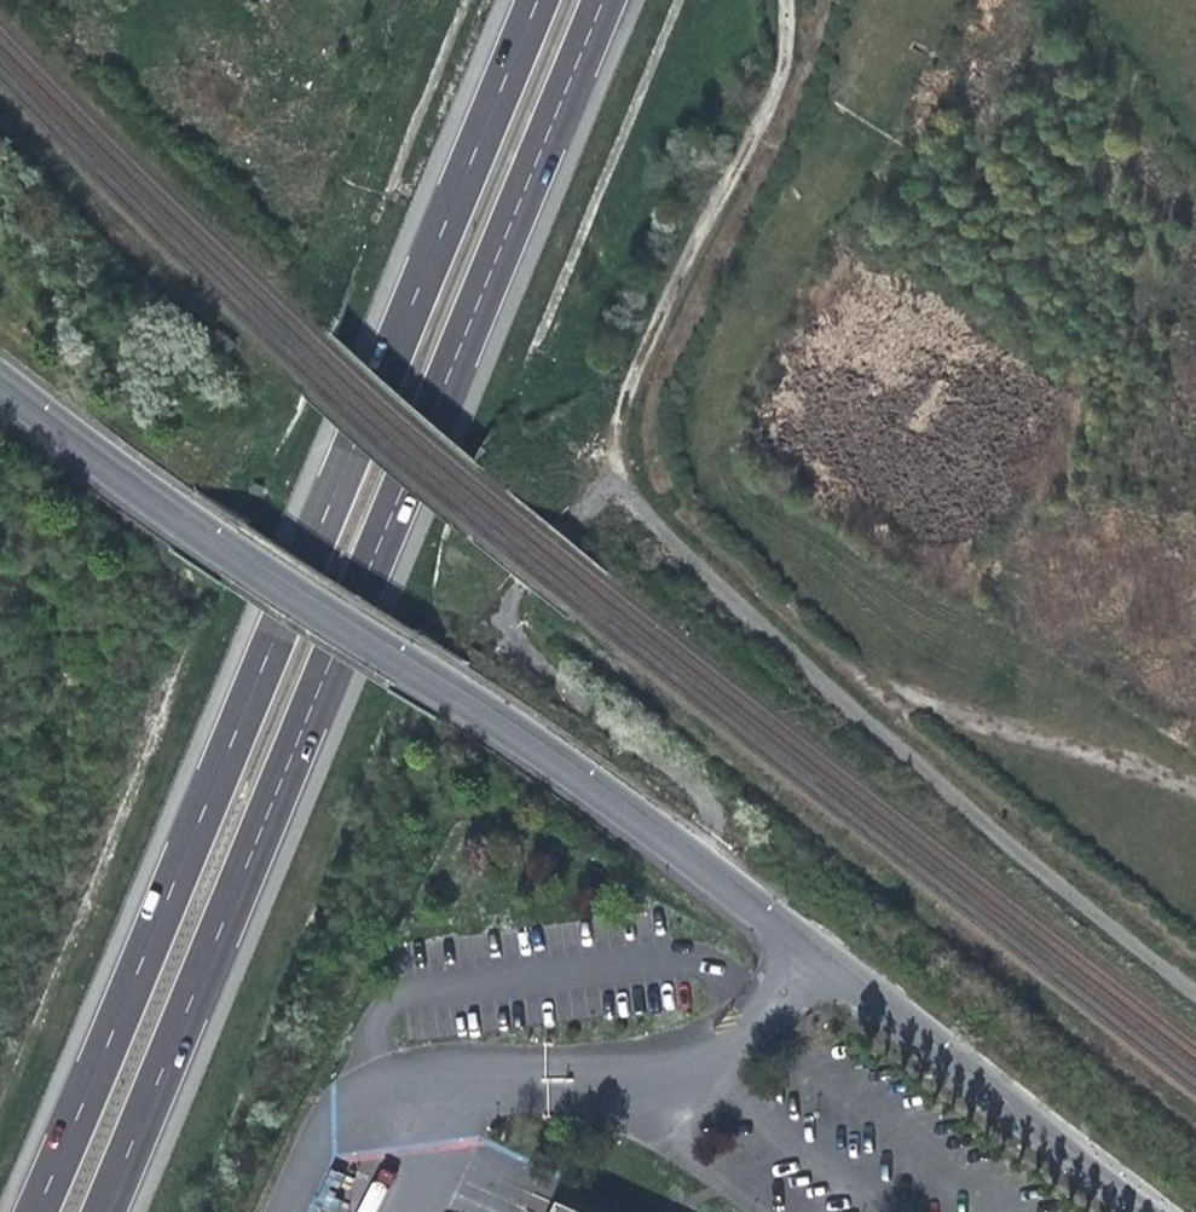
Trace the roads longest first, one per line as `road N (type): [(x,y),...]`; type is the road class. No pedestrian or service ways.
road 1 (motorway): [(534,0),(29,1211)]
road 2 (motorway): [(102,1211),(605,0)]
road 3 (track): [(1195,994),(599,472),(785,69),(793,0)]
road 4 (tertiary): [(0,379),(174,512),(445,688),(701,868)]
road 5 (tertiary): [(701,868),(1150,1211)]
road 6 (unclassified): [(599,472),(517,574),(506,619),(537,666),(702,794),(714,828),(701,868)]

